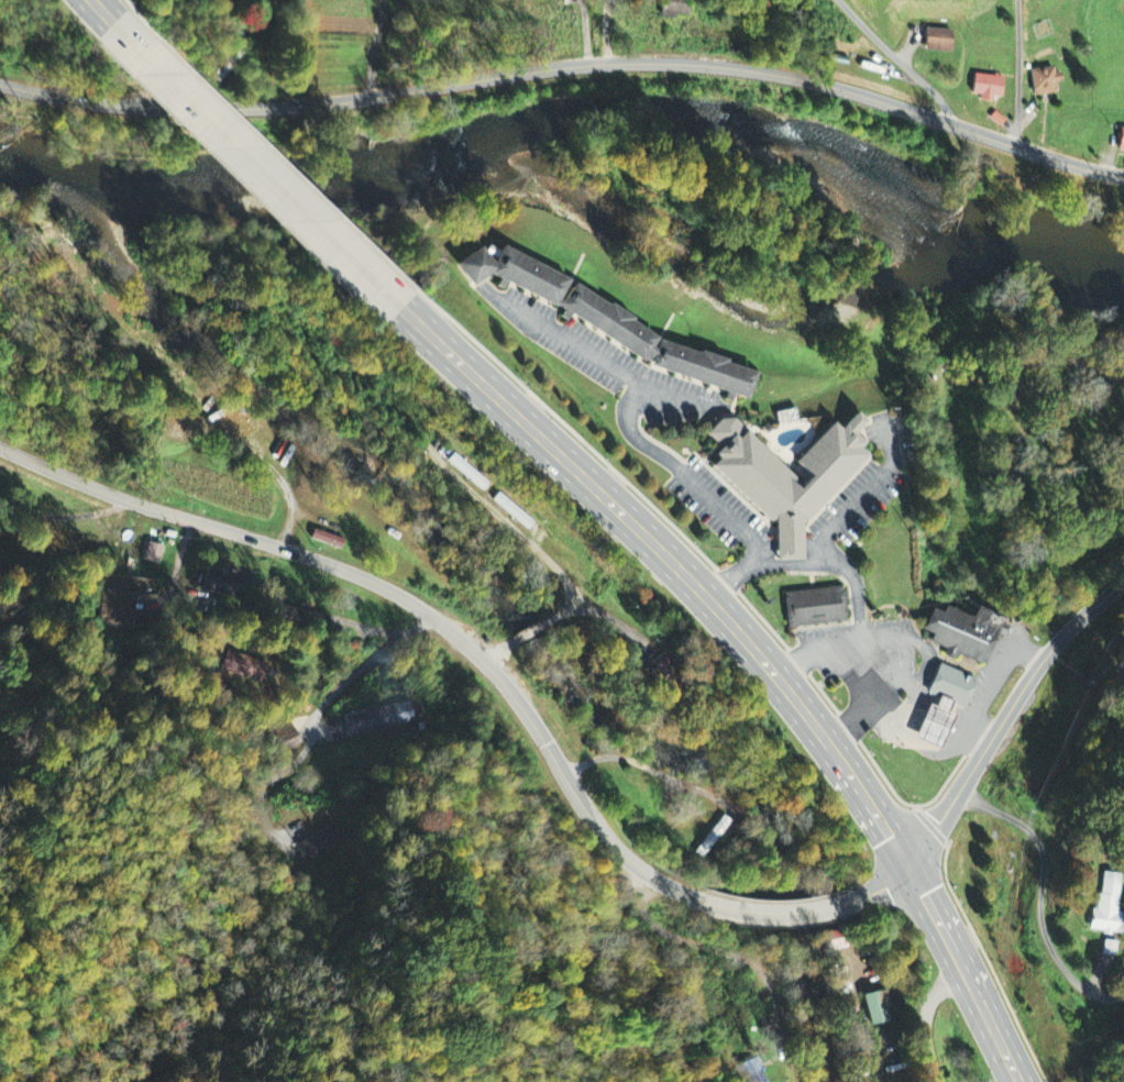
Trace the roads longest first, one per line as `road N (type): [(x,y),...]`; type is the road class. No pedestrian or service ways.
road 1 (tertiary): [(0,447),(87,485),(341,567),(408,599),(508,686),(609,839),(657,880),(701,902)]
road 2 (residential): [(371,98),(589,65),(731,68),(816,82),(1123,174)]
road 3 (trunk): [(912,863),(778,675),(400,306)]
road 4 (trunk): [(400,306),(111,22)]
road 5 (residential): [(0,85),(146,109),(371,98)]
road 6 (primary): [(912,863),(1048,655),(1123,582)]
road 7 (residential): [(433,617),(321,709),(312,746),(268,782),(260,803),(269,835),(283,844)]
road 8 (trunk): [(1021,1081),(912,863)]
road 9 (tertiary): [(701,902),(786,914),(868,896)]

